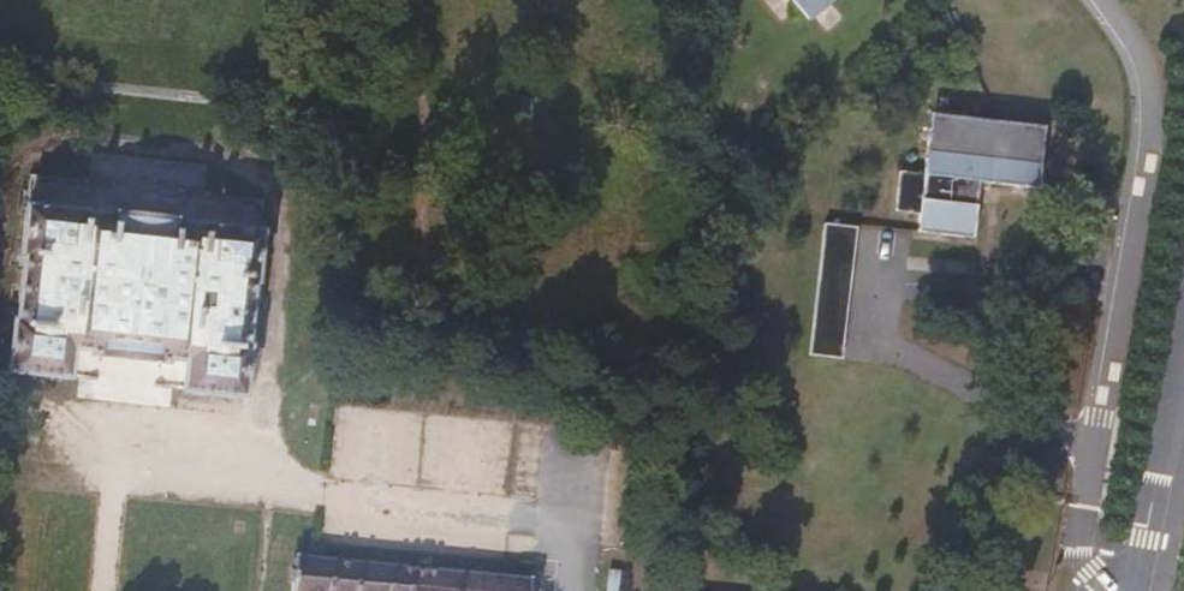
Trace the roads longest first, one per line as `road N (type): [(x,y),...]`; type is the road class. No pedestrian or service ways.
road 1 (residential): [(1183,345),(1130,590)]

